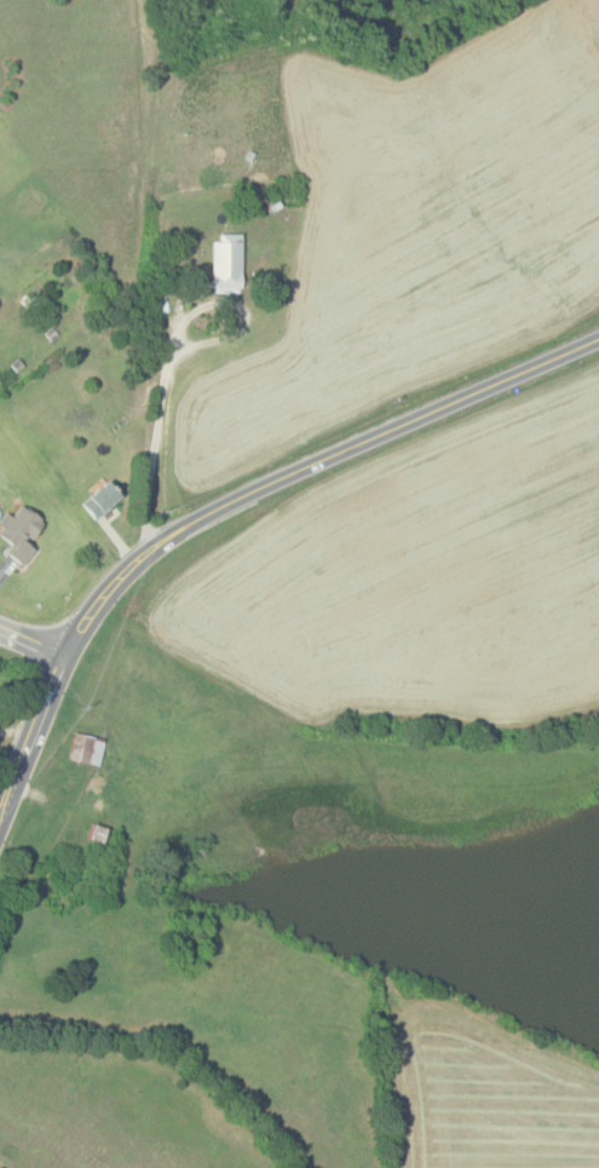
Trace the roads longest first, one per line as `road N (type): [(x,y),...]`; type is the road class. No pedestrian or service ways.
road 1 (residential): [(67,654),(127,569),(192,522),(598,337)]
road 2 (residential): [(0,812),(67,654)]

